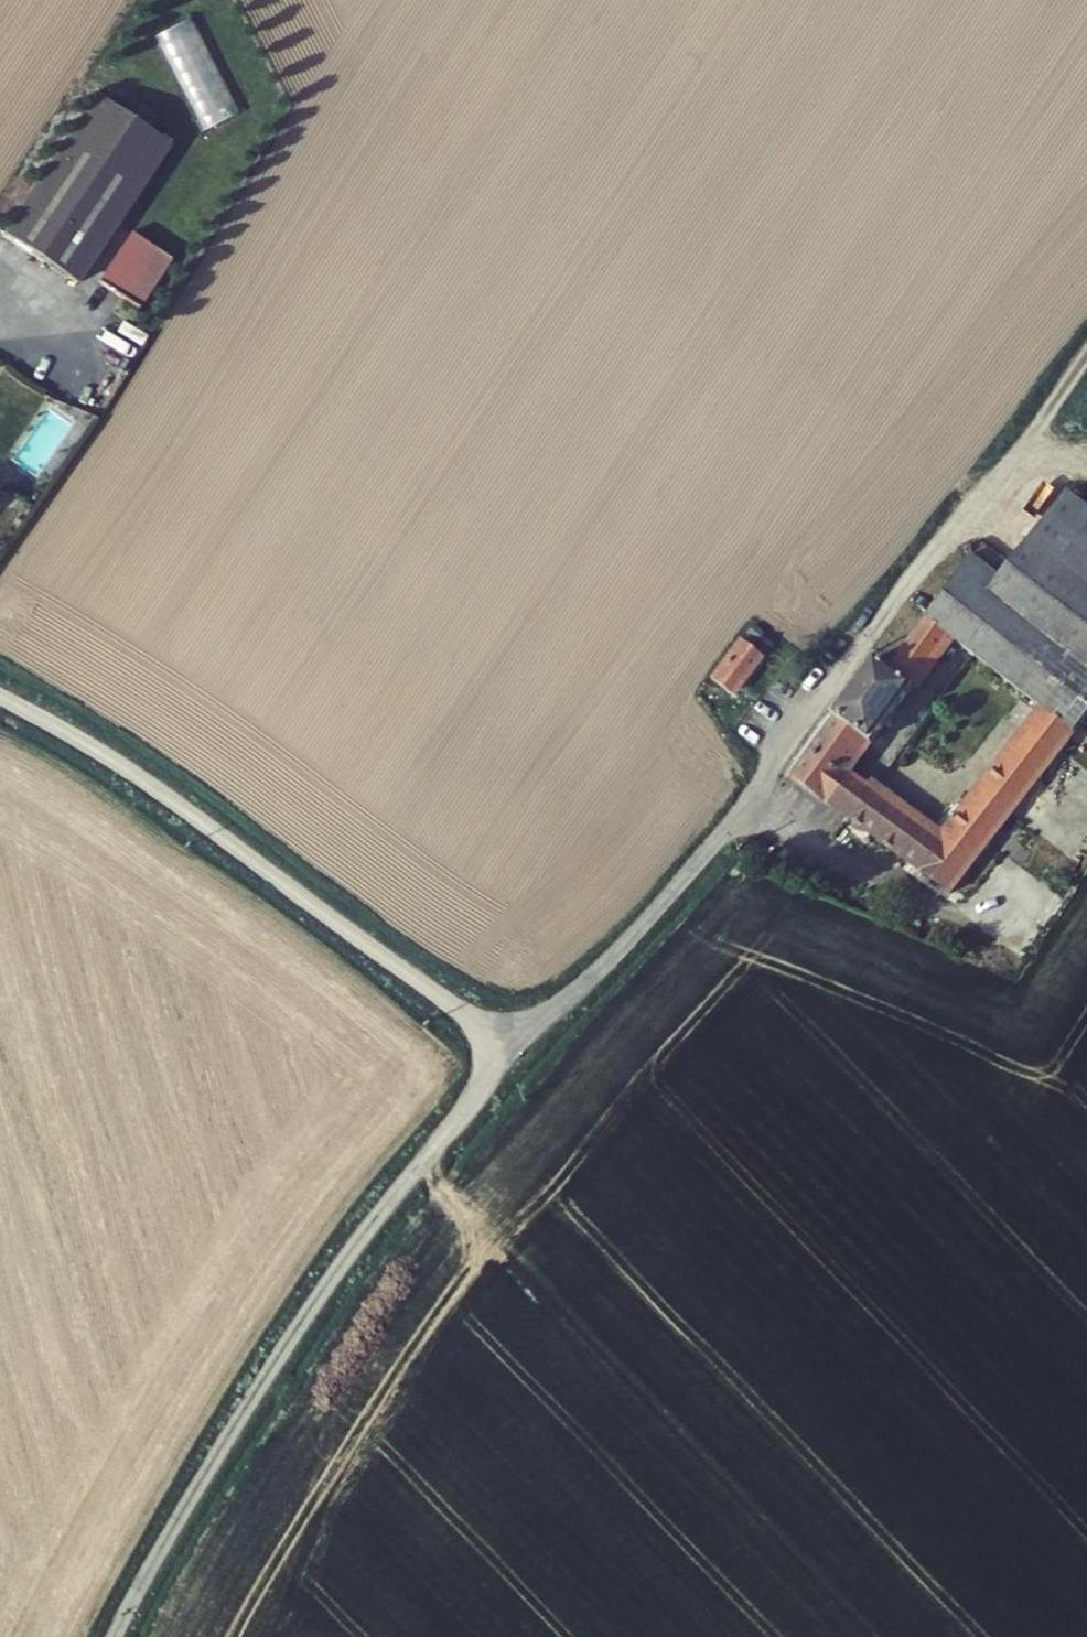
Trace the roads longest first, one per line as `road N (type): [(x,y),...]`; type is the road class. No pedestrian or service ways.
road 1 (unclassified): [(1086,355),(686,874),(596,975),(511,1044)]
road 2 (unclassified): [(511,1044),(269,1376),(119,1636)]
road 3 (unclassified): [(0,697),(127,770),(511,1044)]

